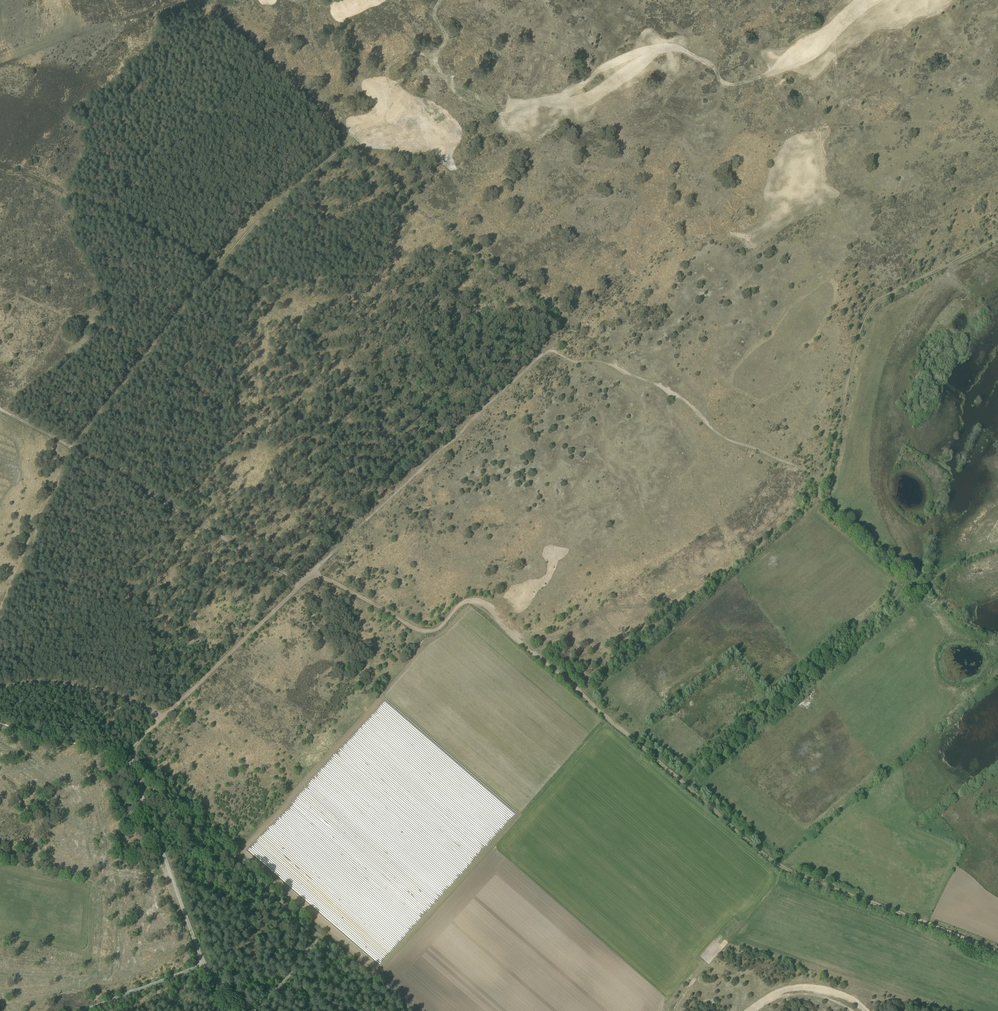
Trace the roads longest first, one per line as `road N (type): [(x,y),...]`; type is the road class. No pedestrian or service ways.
road 1 (track): [(997,952),(781,866),(482,606),(467,604),(437,633)]
road 2 (track): [(301,585),(0,409)]
road 3 (track): [(234,859),(437,633)]
road 4 (unclassified): [(204,966),(131,763)]
road 5 (track): [(301,585),(161,719)]
road 6 (track): [(69,446),(0,603)]
road 7 (track): [(161,719),(94,689),(0,687)]
road 8 (track): [(437,633),(317,576),(301,585)]
road 9 (track): [(135,775),(234,859)]
road 10 (unclassified): [(86,1010),(204,966)]

